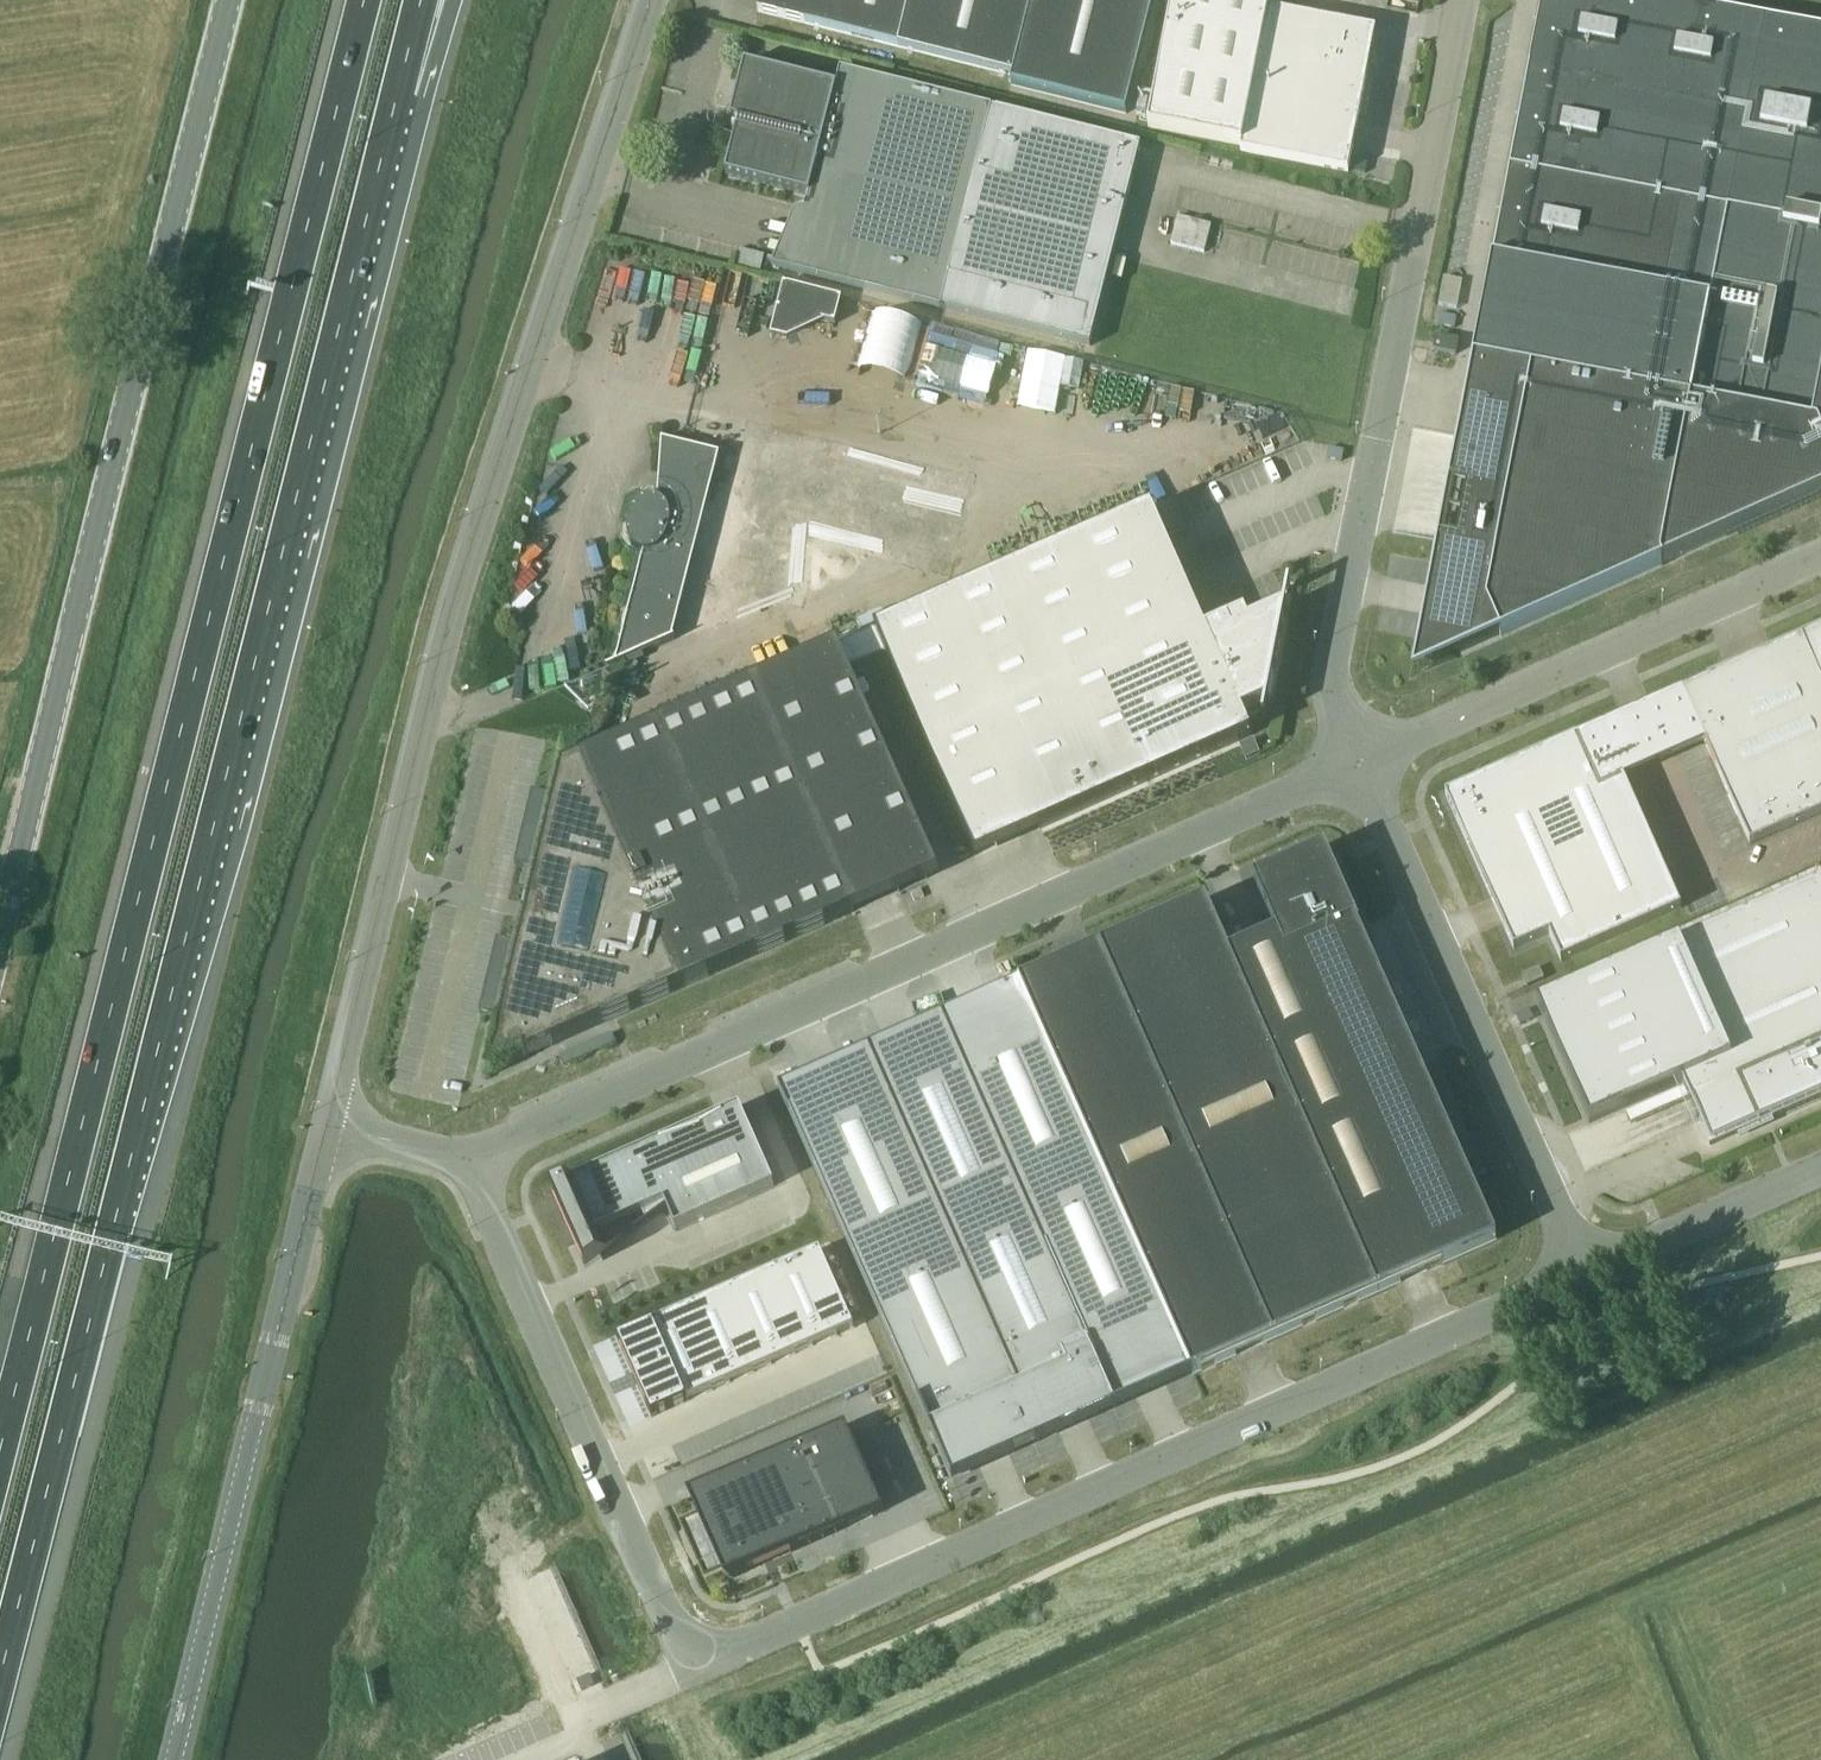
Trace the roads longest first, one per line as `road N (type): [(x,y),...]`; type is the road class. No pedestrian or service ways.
road 1 (motorway): [(0,1677),(398,92)]
road 2 (unclassified): [(465,1159),(692,1669),(1585,1274)]
road 3 (motorway): [(363,0),(0,1448)]
road 4 (tertiary): [(327,1126),(472,545),(651,0)]
road 5 (unclassified): [(1358,761),(465,1159)]
road 6 (tertiary): [(230,0),(0,934)]
road 7 (unclassified): [(1358,761),(1328,678),(1459,0)]
road 8 (tertiary): [(175,1759),(327,1126)]
road 9 (unclassified): [(1585,1274),(1358,761)]
road 10 (unclassified): [(1820,563),(1358,761)]
road 11 (unclassified): [(1585,1274),(1820,1165)]
road 12 (unclassified): [(465,1159),(327,1126)]

